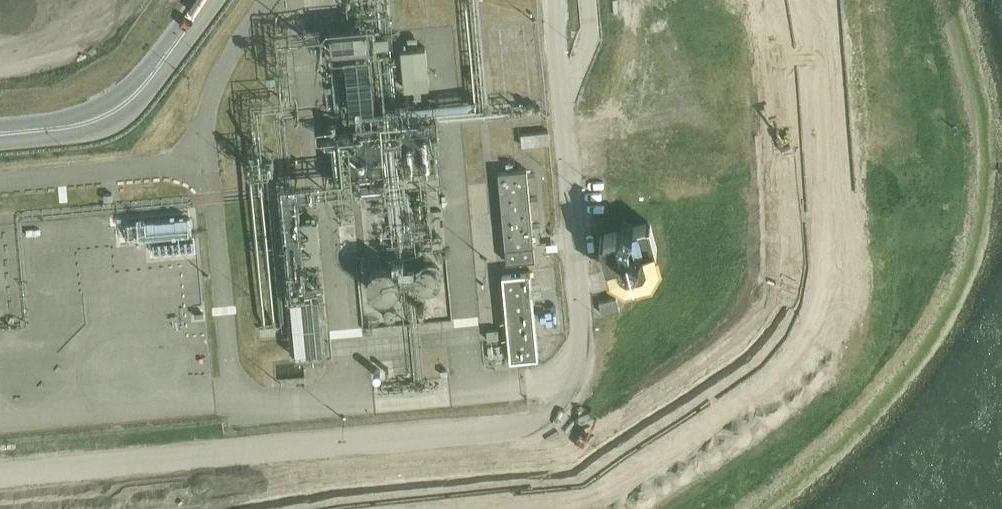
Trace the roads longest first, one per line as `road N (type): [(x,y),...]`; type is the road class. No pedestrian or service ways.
road 1 (unclassified): [(0,470),(523,424),(559,405),(585,357),(554,0)]
road 2 (unclassified): [(0,135),(70,129),(135,98),(204,0)]

